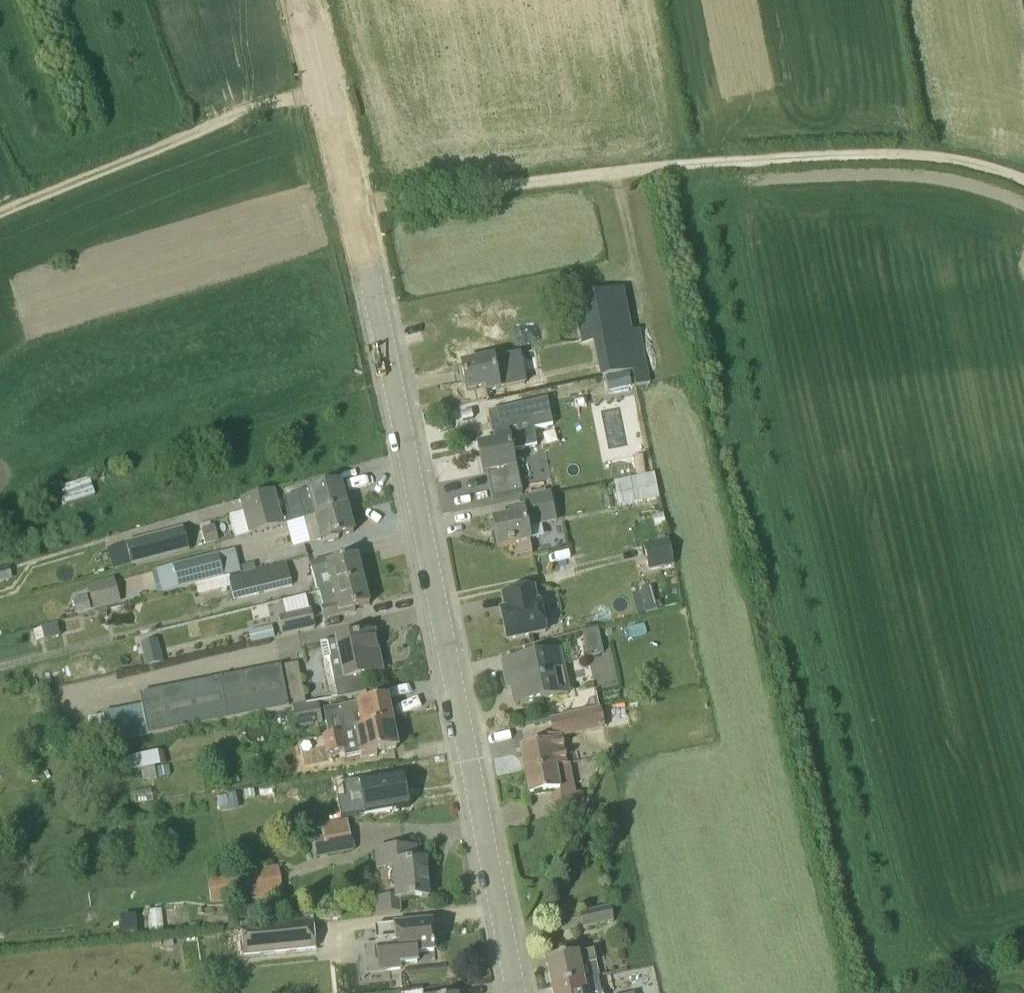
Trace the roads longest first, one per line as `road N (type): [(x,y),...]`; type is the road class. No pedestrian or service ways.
road 1 (tertiary): [(516,992),(353,204),(299,0)]
road 2 (track): [(1023,186),(903,159),(829,160),(665,167),(353,204)]
road 3 (track): [(0,216),(324,89)]

